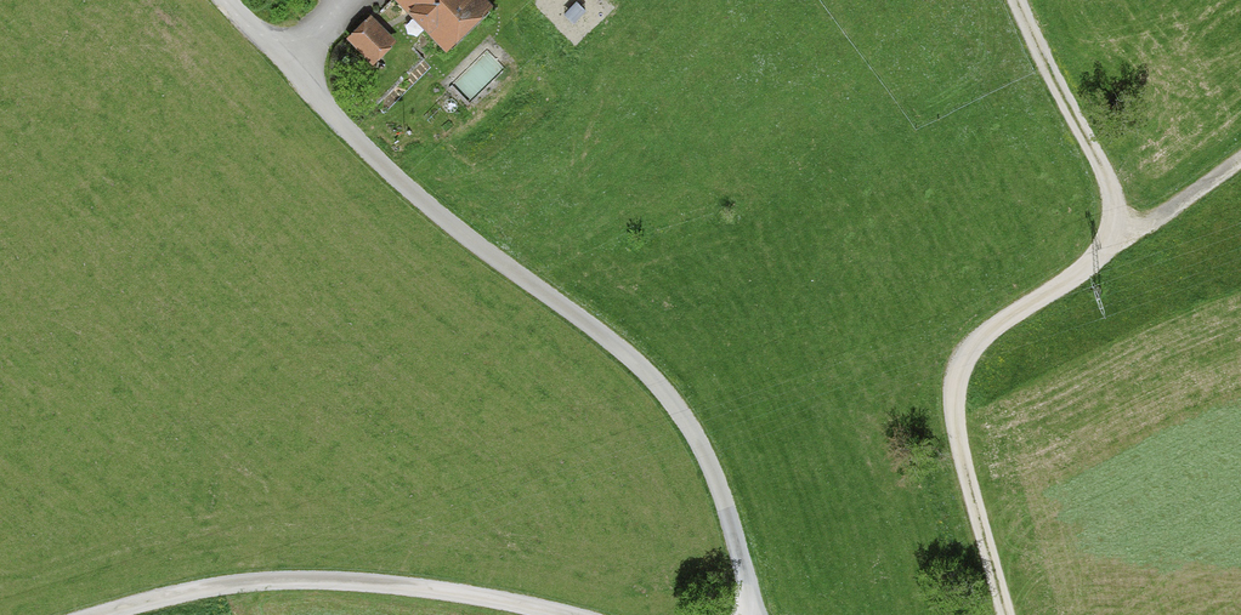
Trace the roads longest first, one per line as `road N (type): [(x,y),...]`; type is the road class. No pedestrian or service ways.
road 1 (residential): [(755,614),(715,478),(652,378),(367,151),(228,0)]
road 2 (track): [(1240,159),(1149,222),(1117,229),(1073,278),(972,345),(962,360),(957,442),(1005,614)]
road 3 (track): [(92,614),(205,586),(336,581),(572,614)]
road 4 (track): [(1016,0),(1108,180),(1117,229)]

